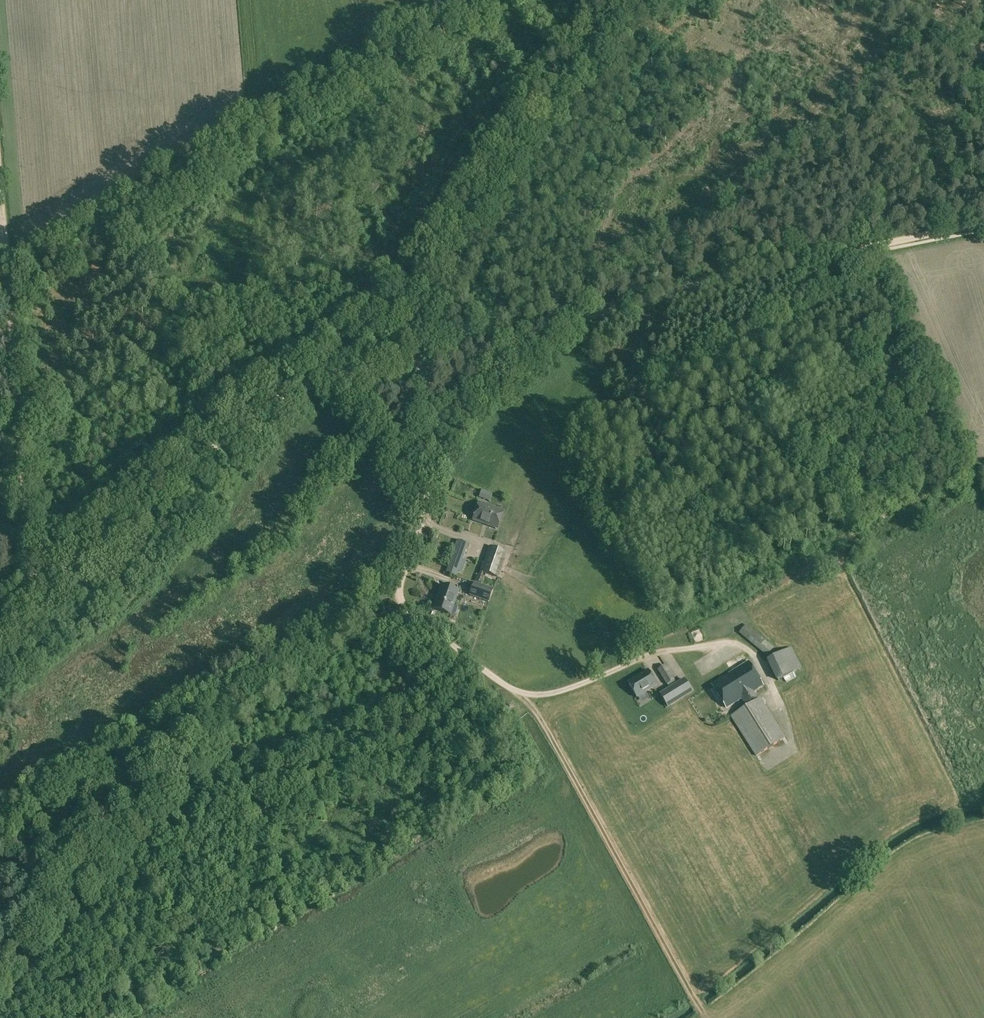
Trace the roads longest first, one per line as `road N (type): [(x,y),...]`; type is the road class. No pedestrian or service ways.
road 1 (track): [(983,222),(720,275),(420,361)]
road 2 (track): [(400,595),(166,782),(0,973)]
road 3 (track): [(37,588),(0,194)]
road 4 (track): [(520,693),(550,693),(651,654),(729,641),(752,651),(793,740),(764,766)]
road 5 (track): [(325,379),(280,390),(37,588)]
road 6 (track): [(625,411),(880,276)]
road 7 (track): [(420,361),(426,503),(400,595)]
road 8 (track): [(400,595),(411,612),(520,693)]

